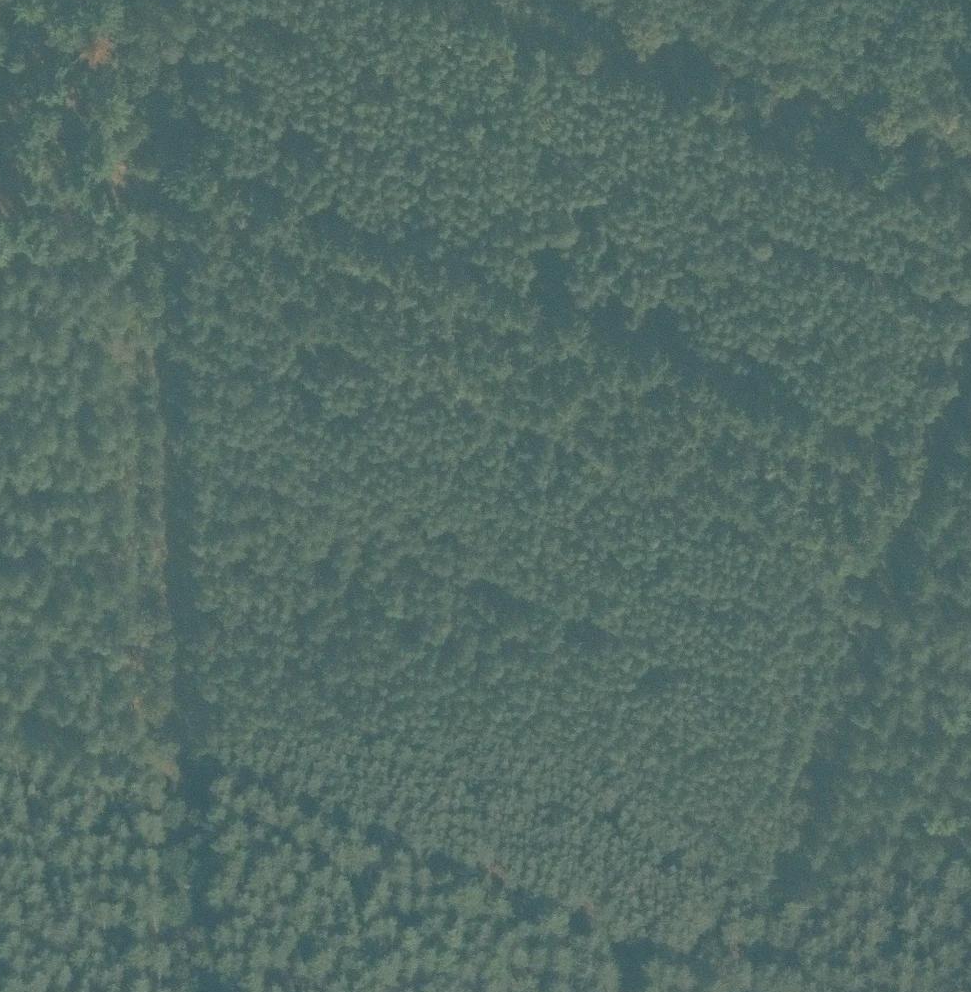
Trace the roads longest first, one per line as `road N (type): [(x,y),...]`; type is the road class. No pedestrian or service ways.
road 1 (track): [(706,991),(169,771),(0,713)]
road 2 (track): [(0,228),(158,243),(169,771)]
road 3 (track): [(158,243),(152,0)]
road 4 (track): [(181,991),(169,771)]

